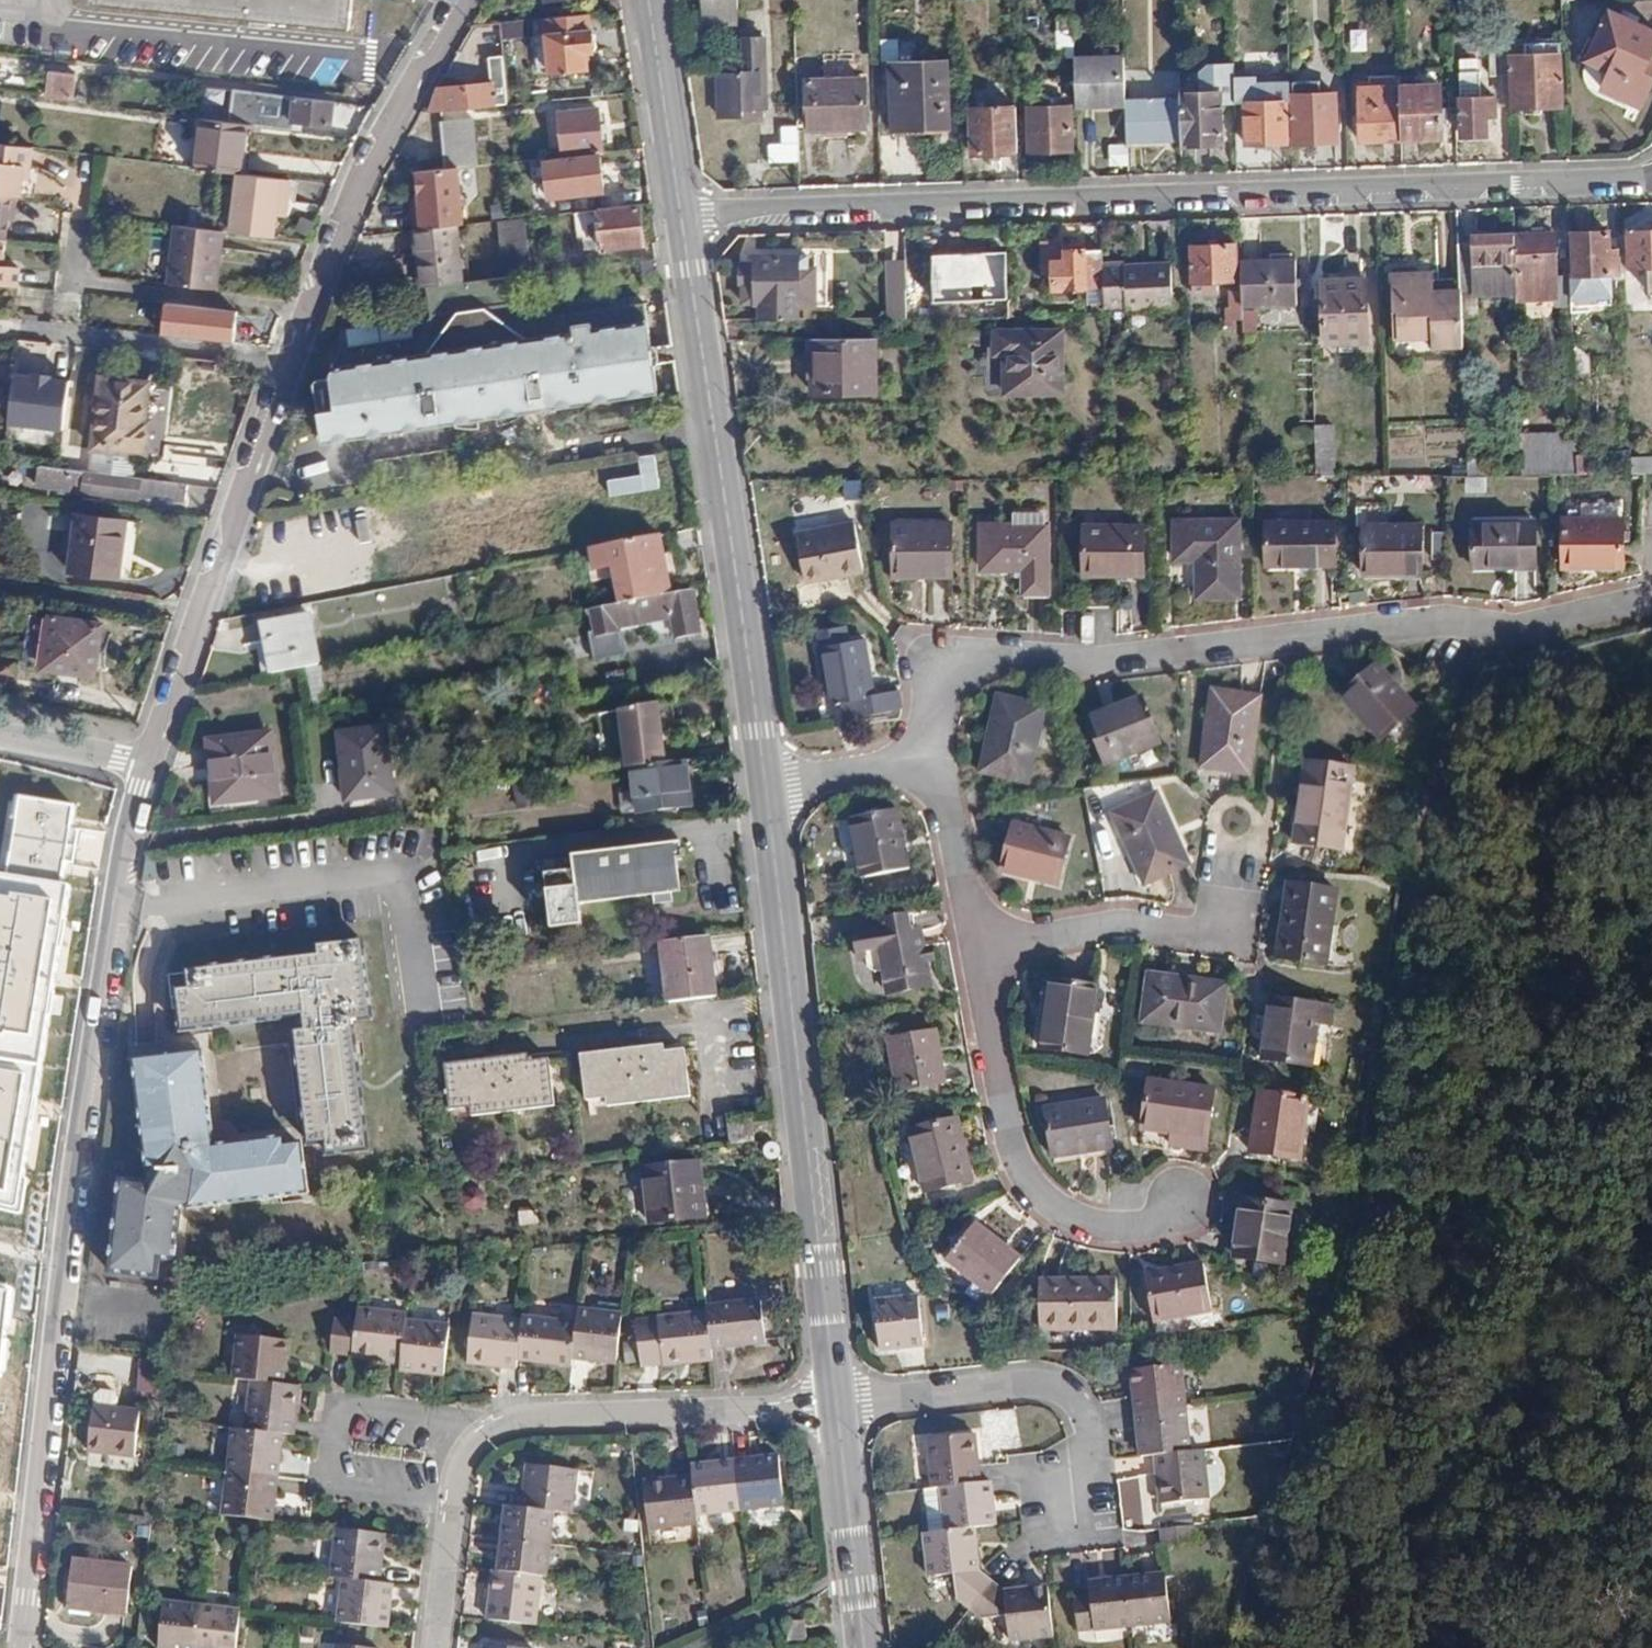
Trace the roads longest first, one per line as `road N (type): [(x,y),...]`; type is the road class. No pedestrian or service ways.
road 1 (tertiary): [(838,1407),(759,731),(680,216)]
road 2 (residential): [(680,216),(1651,172)]
road 3 (residential): [(149,764),(117,897),(67,1198),(24,1647)]
road 4 (residential): [(458,0),(344,214),(264,417),(149,764)]
road 5 (residential): [(442,1647),(458,1464),(481,1434),(509,1420),(838,1407)]
road 6 (track): [(1373,1647),(1373,1543),(1460,1501),(1497,1450),(1651,1346)]
road 7 (residential): [(838,1407),(1034,1384),(1065,1395),(1088,1424),(1093,1506)]
road 8 (tertiary): [(864,1647),(838,1407)]
road 9 (tertiary): [(680,216),(649,0)]
road 10 (residential): [(0,737),(149,764)]

